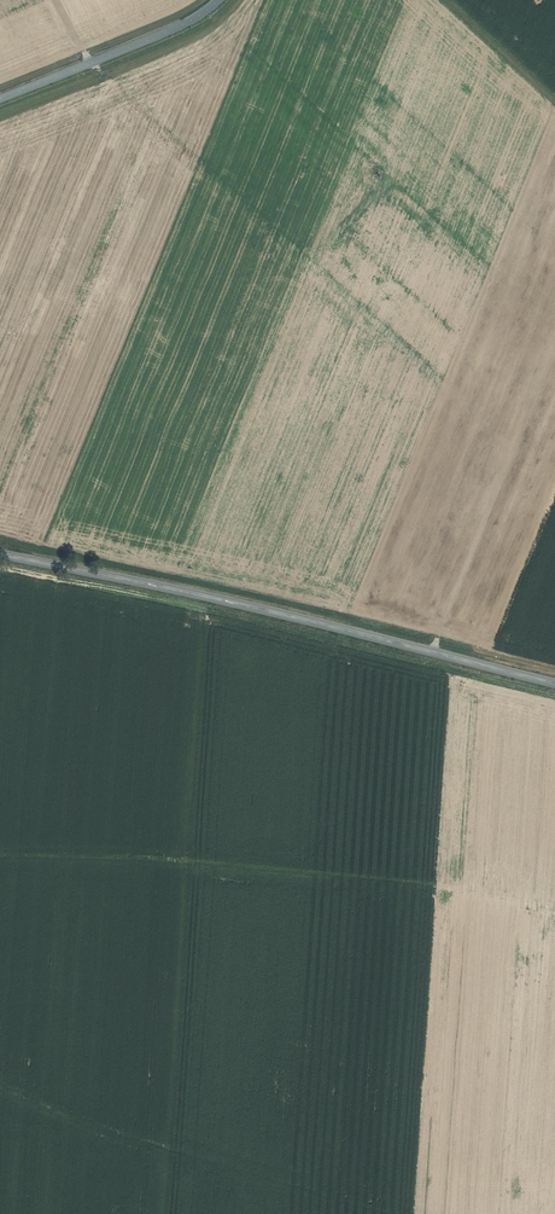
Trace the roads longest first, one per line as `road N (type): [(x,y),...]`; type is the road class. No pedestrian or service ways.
road 1 (secondary): [(554,683),(0,552)]
road 2 (tertiary): [(0,98),(176,29),(218,0)]
road 3 (track): [(554,100),(446,0)]

